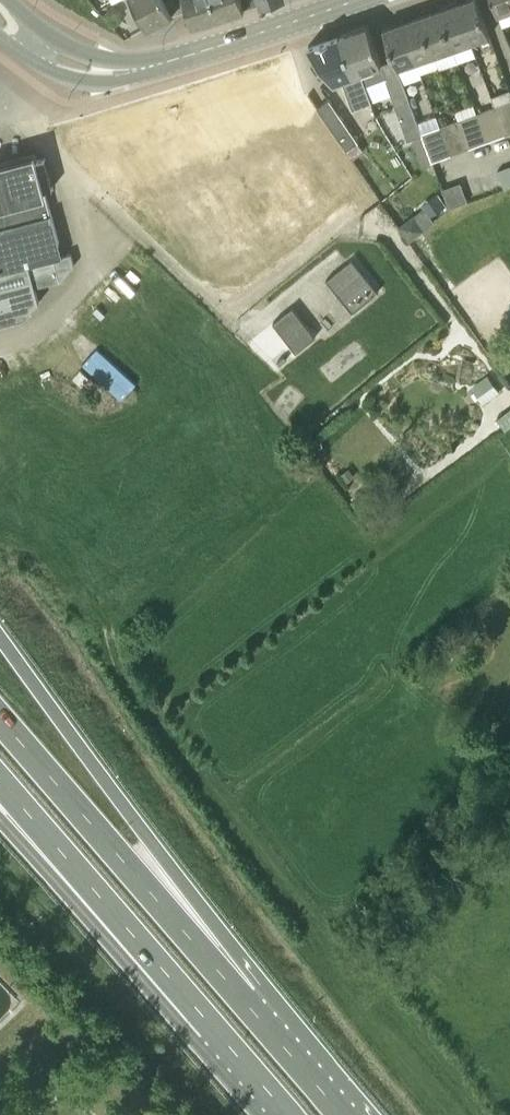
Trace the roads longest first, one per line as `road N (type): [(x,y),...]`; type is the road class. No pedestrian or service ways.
road 1 (trunk): [(242,998),(146,835),(0,635)]
road 2 (trunk): [(242,998),(0,720)]
road 3 (trunk): [(86,883),(289,1114)]
road 4 (secondary): [(136,71),(350,0)]
road 5 (trunk): [(343,1114),(242,998)]
road 6 (secondary): [(136,71),(55,39),(7,0)]
road 7 (secondary): [(0,35),(65,75),(136,71)]
road 8 (trunk): [(0,783),(86,883)]

